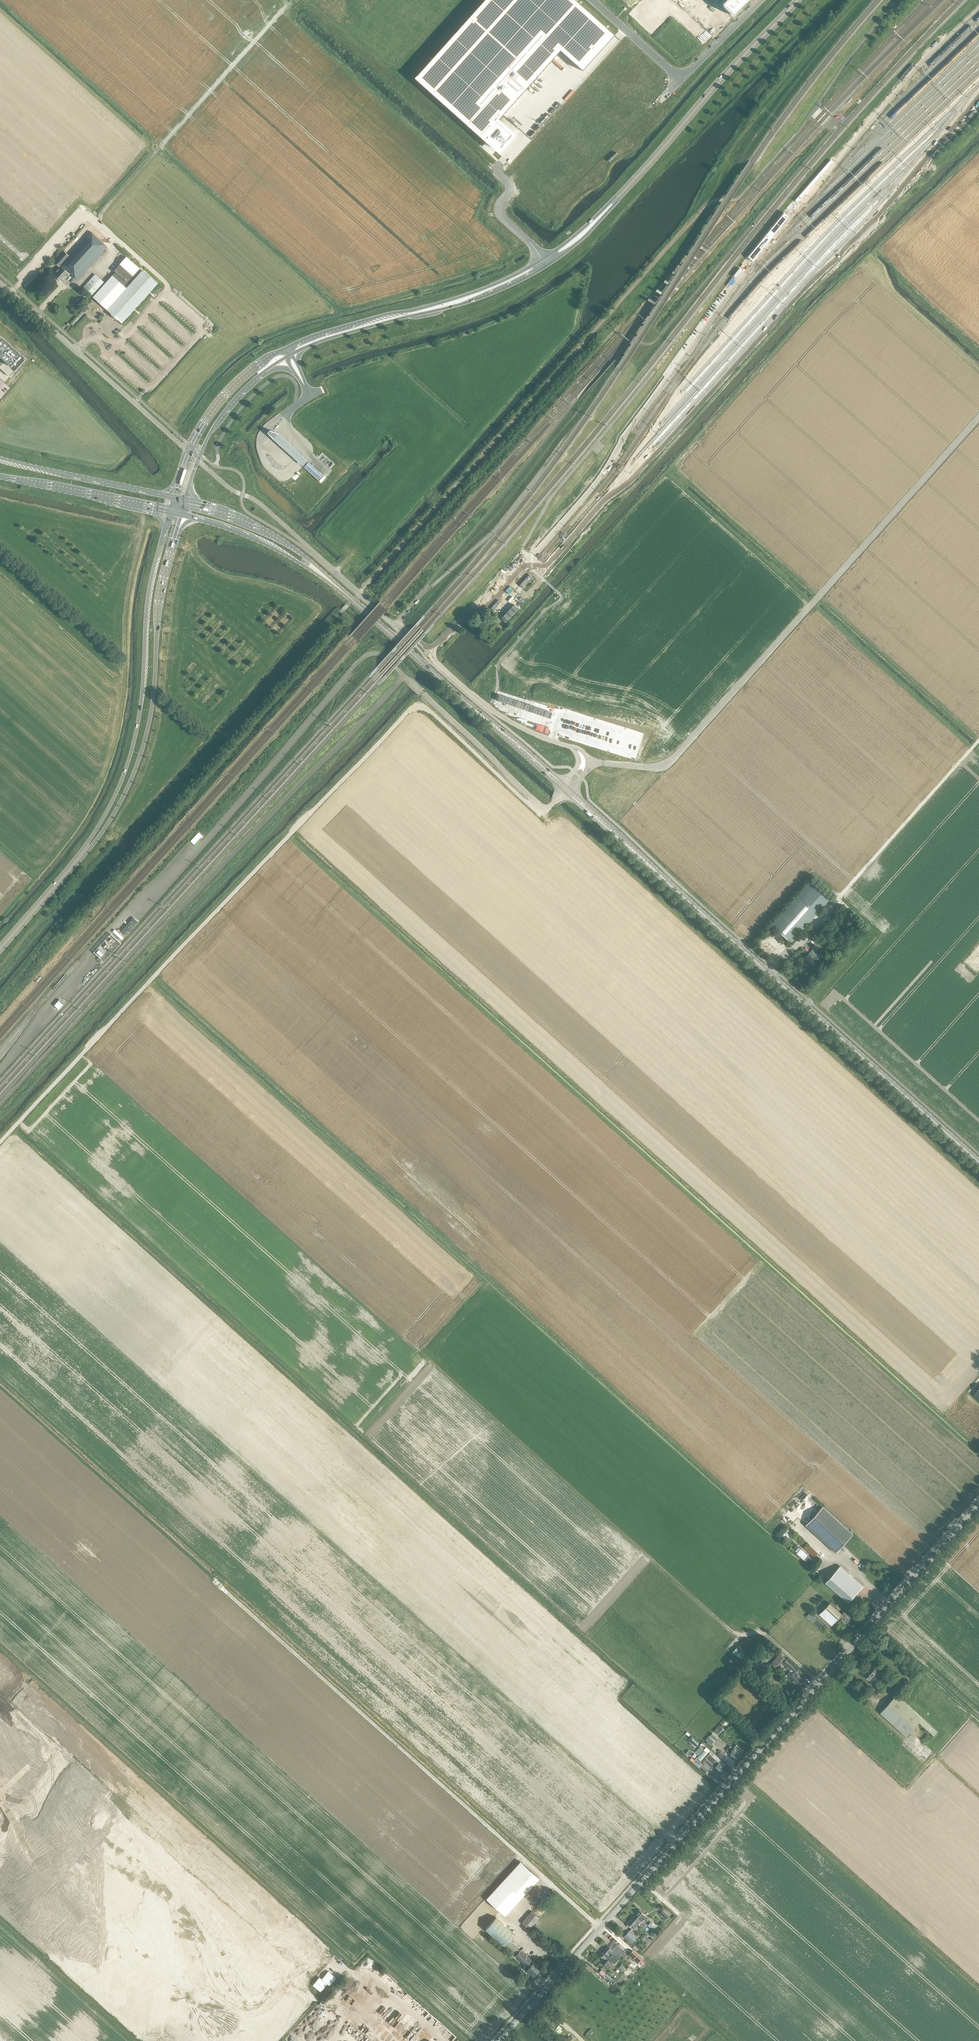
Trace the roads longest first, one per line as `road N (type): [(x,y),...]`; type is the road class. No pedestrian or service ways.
road 1 (track): [(0,1143),(411,710),(434,714),(537,811),(545,808)]
road 2 (tertiary): [(499,2040),(978,1505)]
road 3 (secondary): [(978,1161),(565,790)]
road 4 (track): [(340,613),(334,636),(0,1019)]
road 5 (unclassified): [(565,790),(584,764),(578,751),(497,715),(292,531),(198,460)]
road 6 (track): [(225,1593),(548,1881)]
road 7 (secondary): [(87,847),(123,796),(144,741),(160,596),(181,514)]
road 8 (secondary): [(166,529),(148,592),(135,738),(87,847)]
road 9 (track): [(978,740),(771,974)]
road 10 (track): [(287,5),(95,220)]
road 11 (secondary): [(542,259),(476,291),(287,348)]
road 12 (secondary): [(617,198),(797,0)]
road 13 (secondary): [(304,348),(469,301),(546,265)]
road 14 (unclassified): [(0,282),(189,452)]
road 15 (unclassified): [(978,953),(891,1048),(978,1130)]
road 16 (unclassified): [(590,0),(680,80),(760,0)]
road 17 (secondary): [(504,736),(346,595)]
road 18 (secondary): [(181,514),(252,537),(346,595)]
road 19 (secondary): [(346,595),(283,540),(199,502)]
road 20 (secondary): [(160,494),(0,458)]
road 21 (secondary): [(0,477),(143,506)]
road 22 (secondary): [(287,348),(233,385),(189,452)]
road 23 (secondary): [(0,948),(87,847)]

